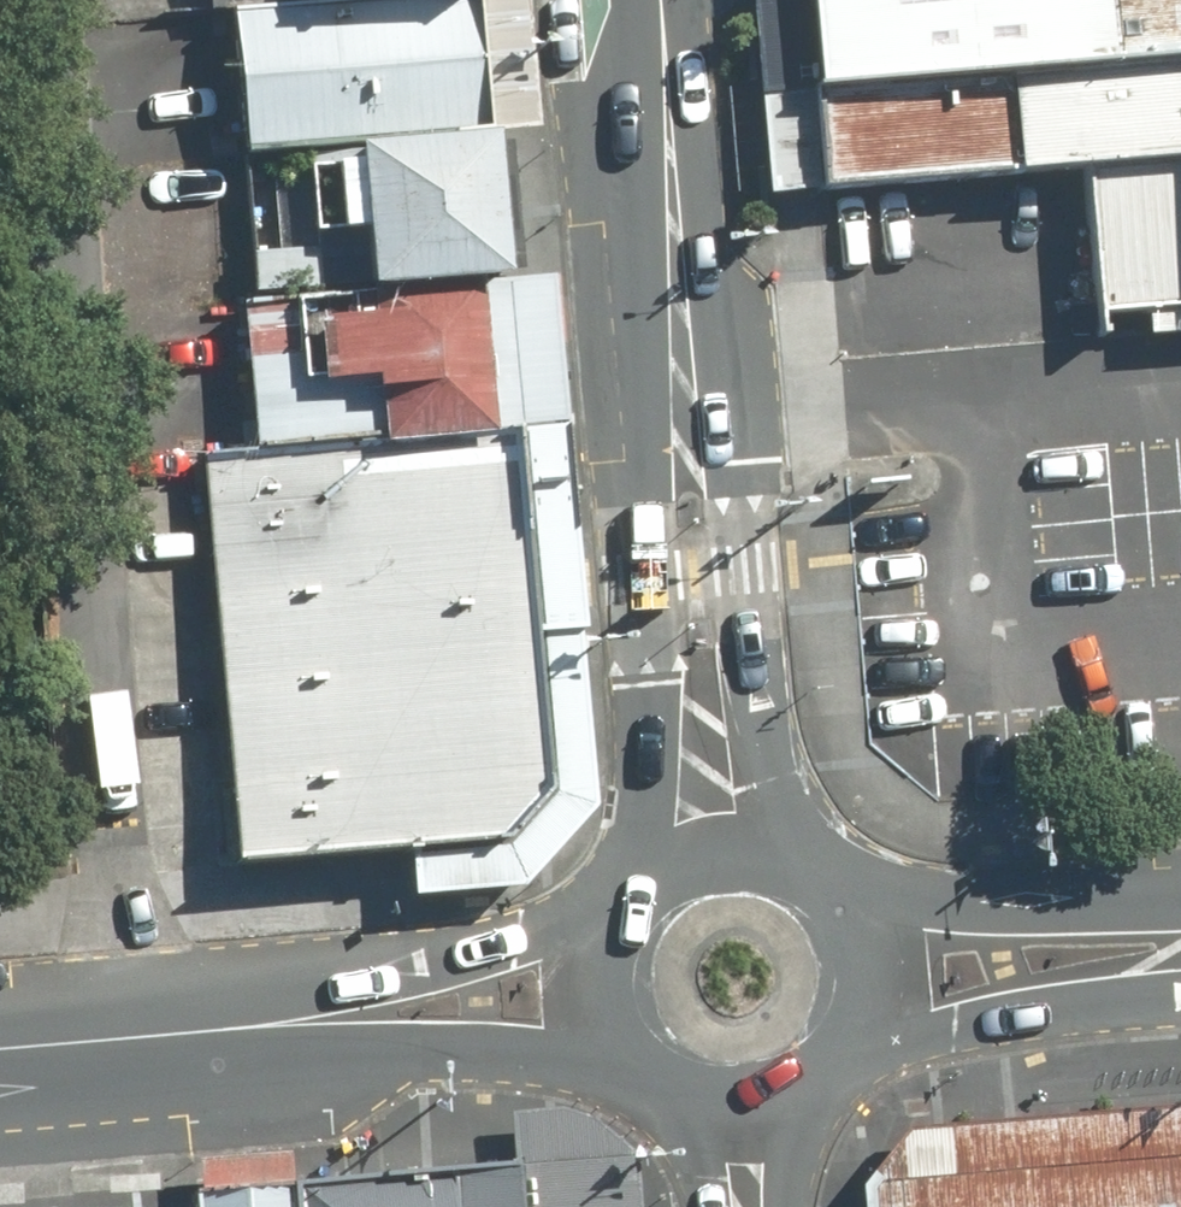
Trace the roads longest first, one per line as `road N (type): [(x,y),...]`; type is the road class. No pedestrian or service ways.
road 1 (secondary): [(658,1074),(483,1053),(139,1036)]
road 2 (secondary): [(139,1036),(630,912)]
road 3 (secondary): [(636,903),(654,687),(643,575),(683,405)]
road 4 (secondary): [(683,405),(748,566),(757,677),(814,880)]
road 5 (secondary): [(683,405),(663,0)]
road 6 (tertiary): [(1180,988),(953,1026),(810,1078)]
road 7 (tertiary): [(821,886),(983,906),(1180,907)]
road 8 (secondary): [(821,886),(851,927),(861,976),(852,1026),(810,1078)]
road 9 (secondary): [(636,903),(679,867),(733,853),(787,863),(814,880)]
road 10 (secondary): [(658,1074),(624,1032),(613,998),(616,944),(630,912)]
road 11 (secondary): [(139,1036),(0,1046)]
road 12 (secondary): [(800,1084),(735,1102),(670,1083)]
road 13 (tertiary): [(709,1206),(701,1153),(670,1083)]
road 14 (tertiary): [(800,1084),(787,1206)]

